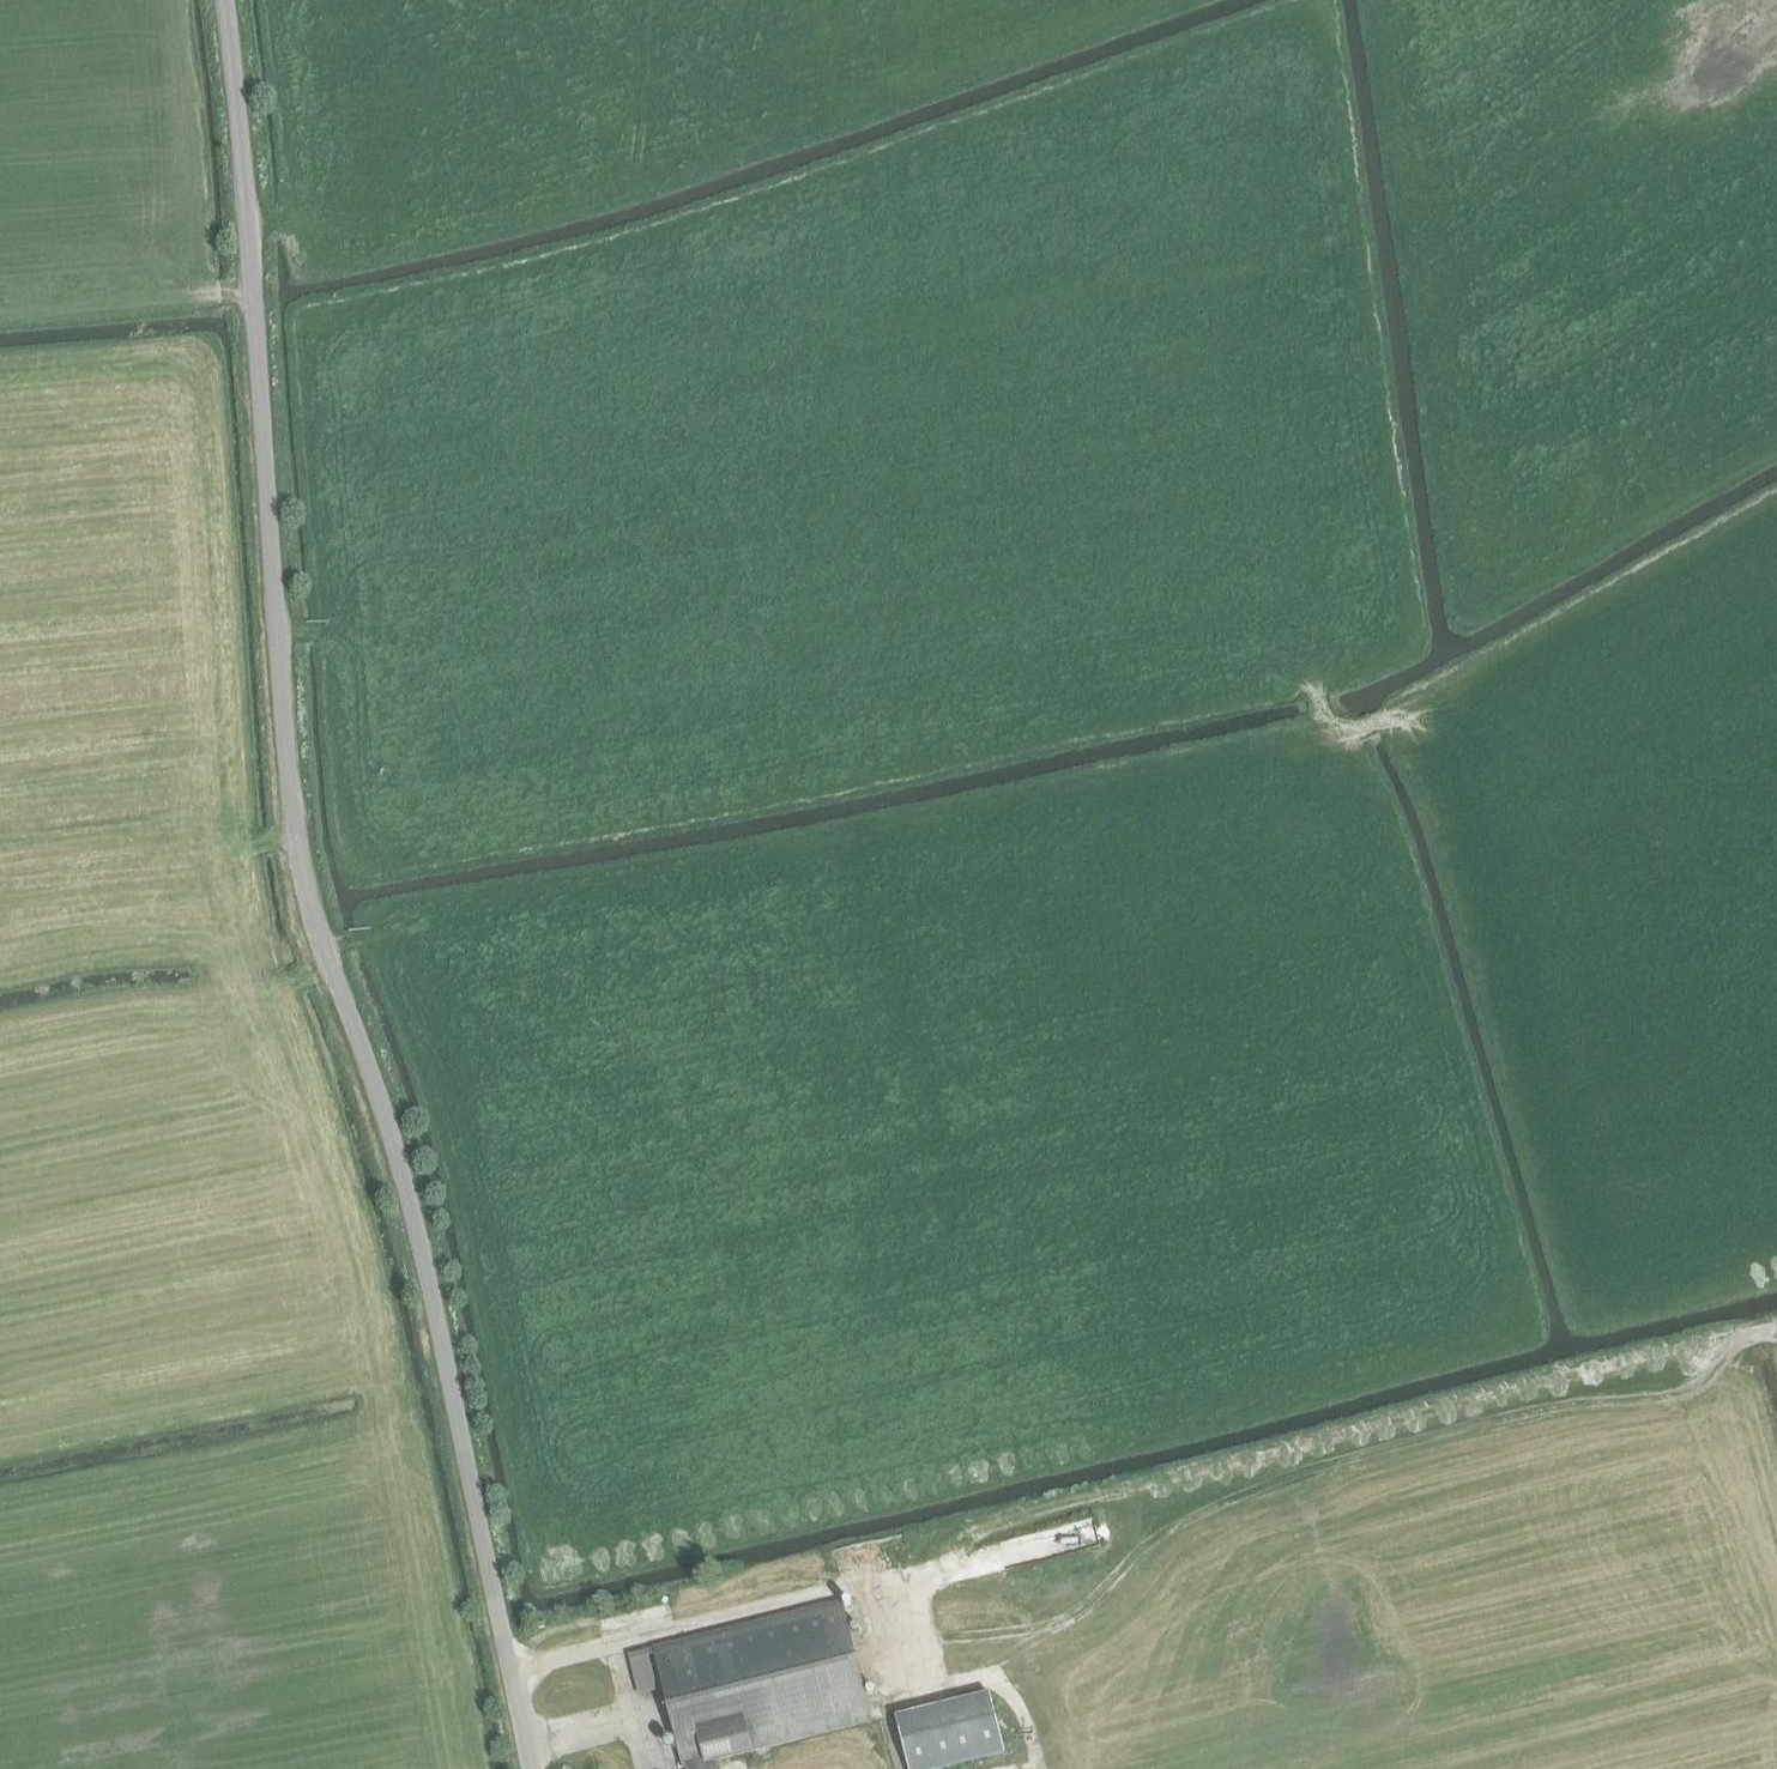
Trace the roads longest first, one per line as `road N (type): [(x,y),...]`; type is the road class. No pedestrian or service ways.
road 1 (unclassified): [(530,1768),(412,1216),(300,862),(225,0)]
road 2 (track): [(935,1574),(986,1529),(1113,1492),(1727,1335),(1760,1332),(1776,1343)]

